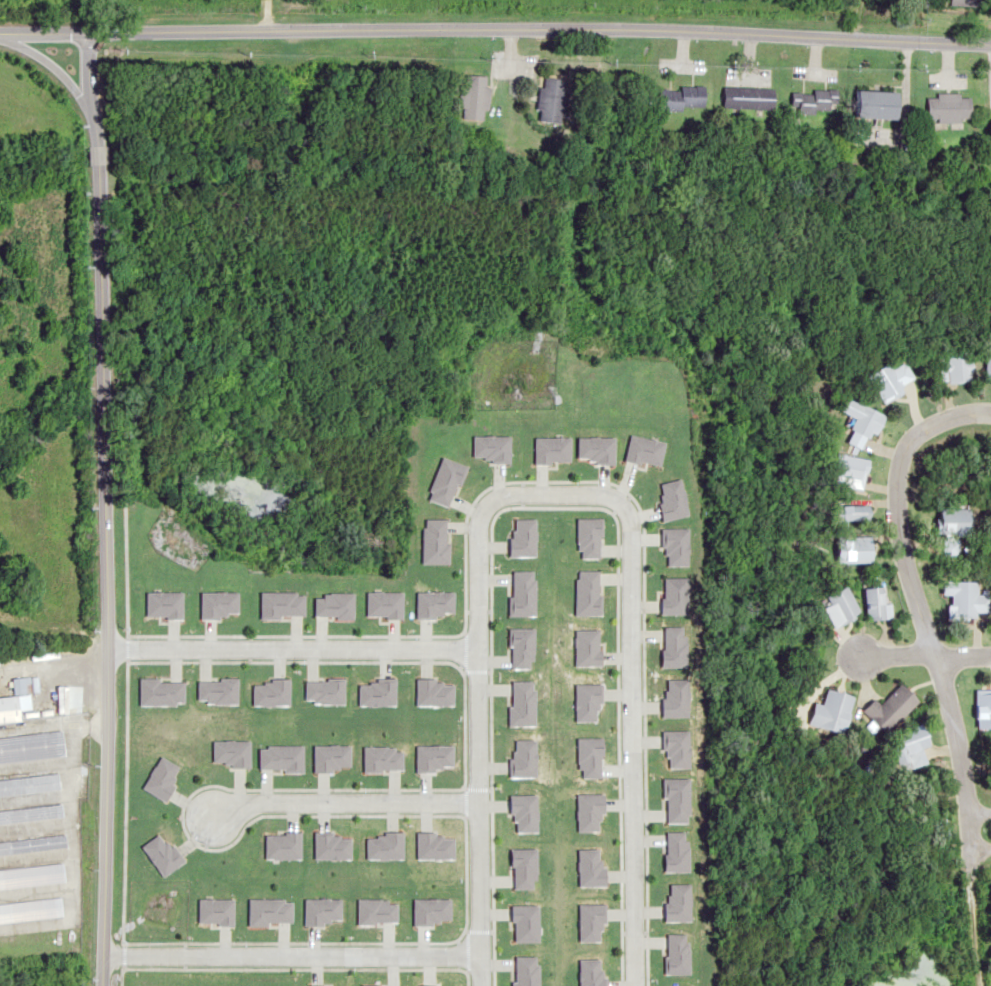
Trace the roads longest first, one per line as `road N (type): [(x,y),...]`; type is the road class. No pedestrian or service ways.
road 1 (residential): [(97,985),(106,627),(96,146),(72,84),(0,38)]
road 2 (residential): [(990,44),(597,28),(86,33)]
road 3 (residential): [(990,847),(965,847),(954,735),(894,523),(896,468),(911,437),(947,414),(990,409)]
road 4 (residential): [(990,658),(854,657)]

